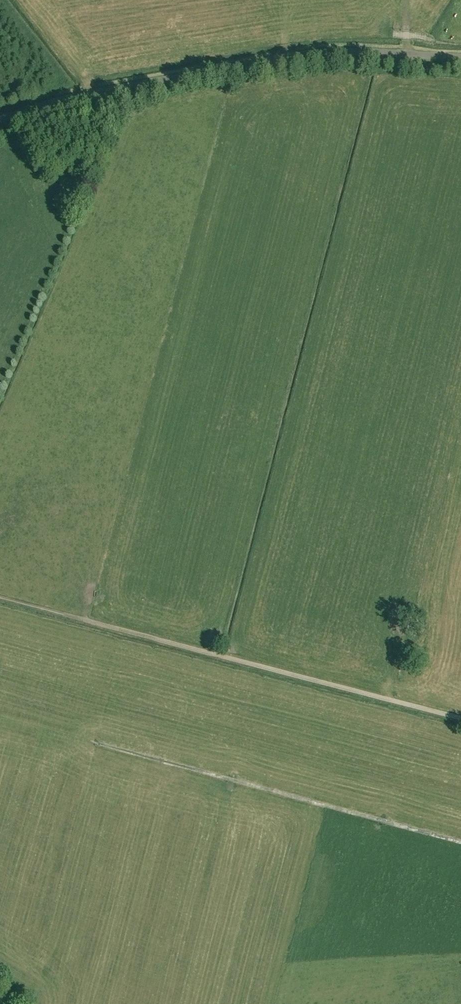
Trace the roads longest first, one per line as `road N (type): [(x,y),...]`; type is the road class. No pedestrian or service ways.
road 1 (unclassified): [(0,119),(294,56),(460,57)]

